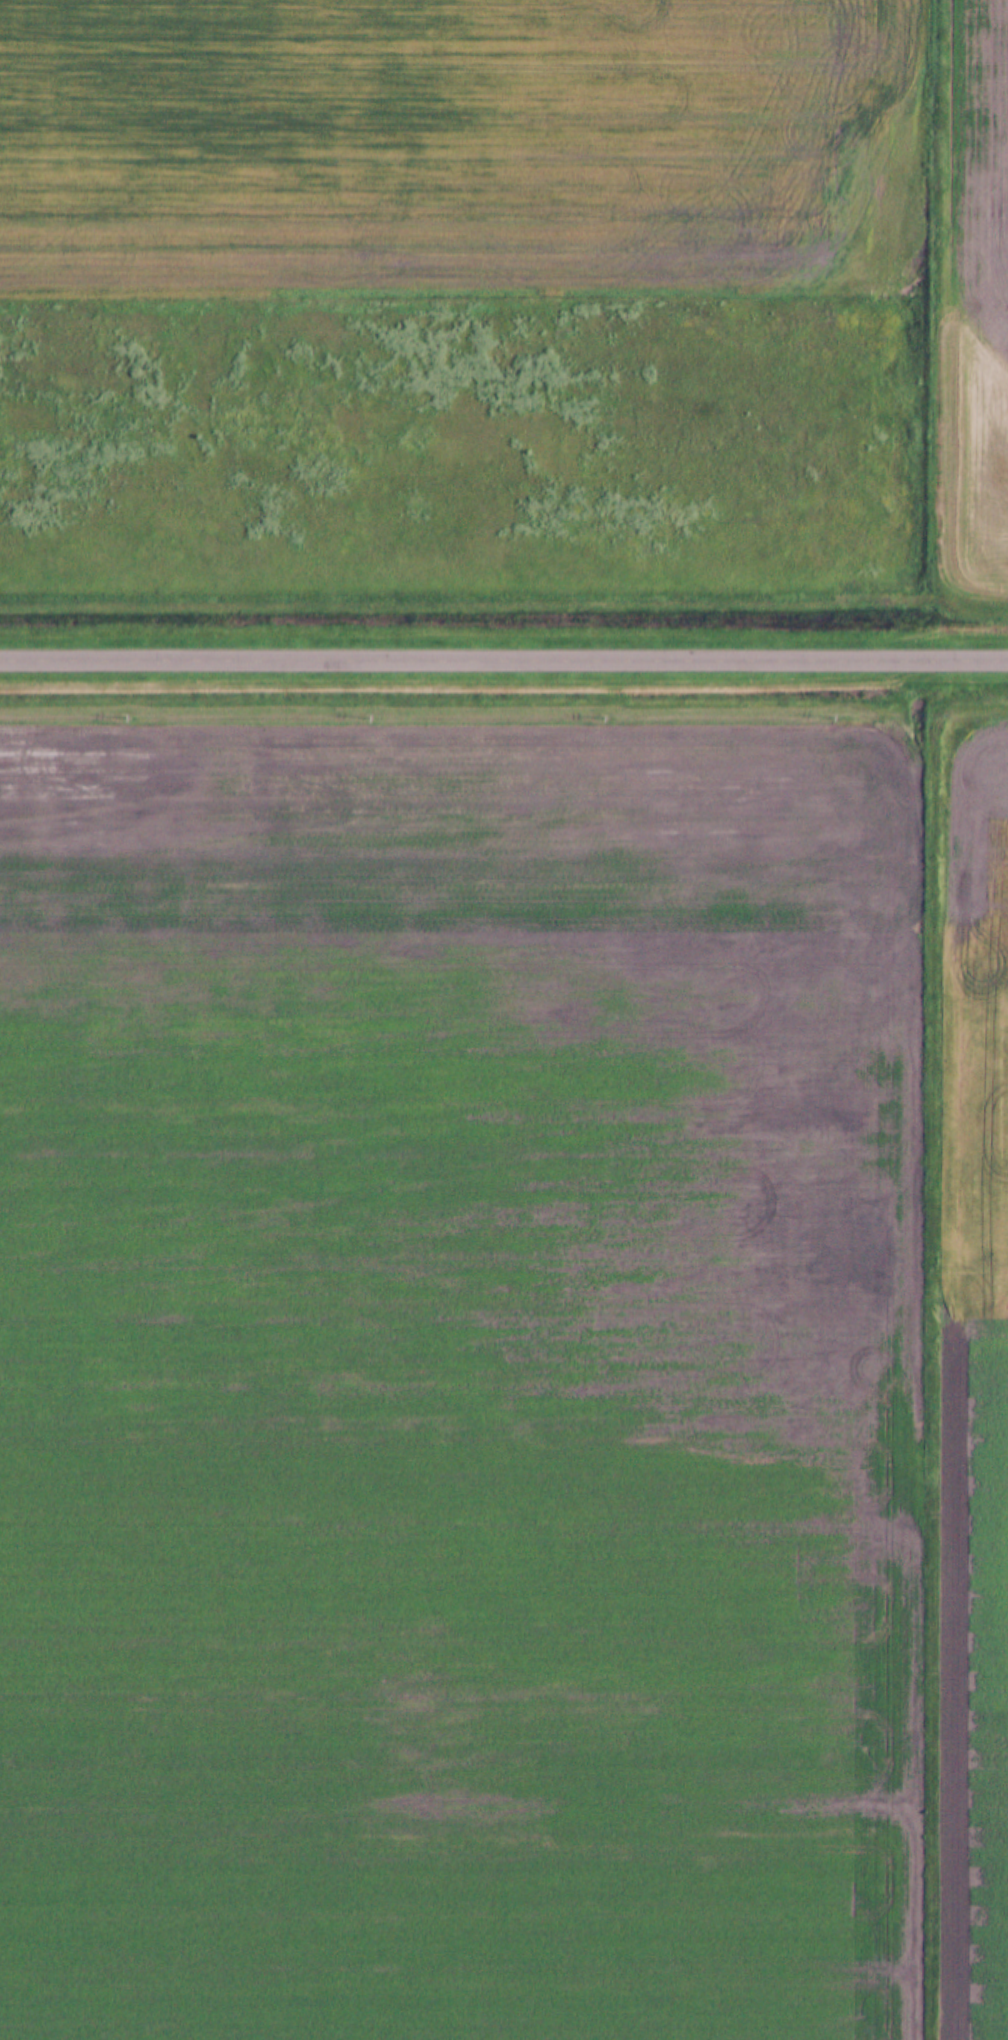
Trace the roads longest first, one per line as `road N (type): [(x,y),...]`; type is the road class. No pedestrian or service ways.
road 1 (tertiary): [(0,663),(1007,661)]

